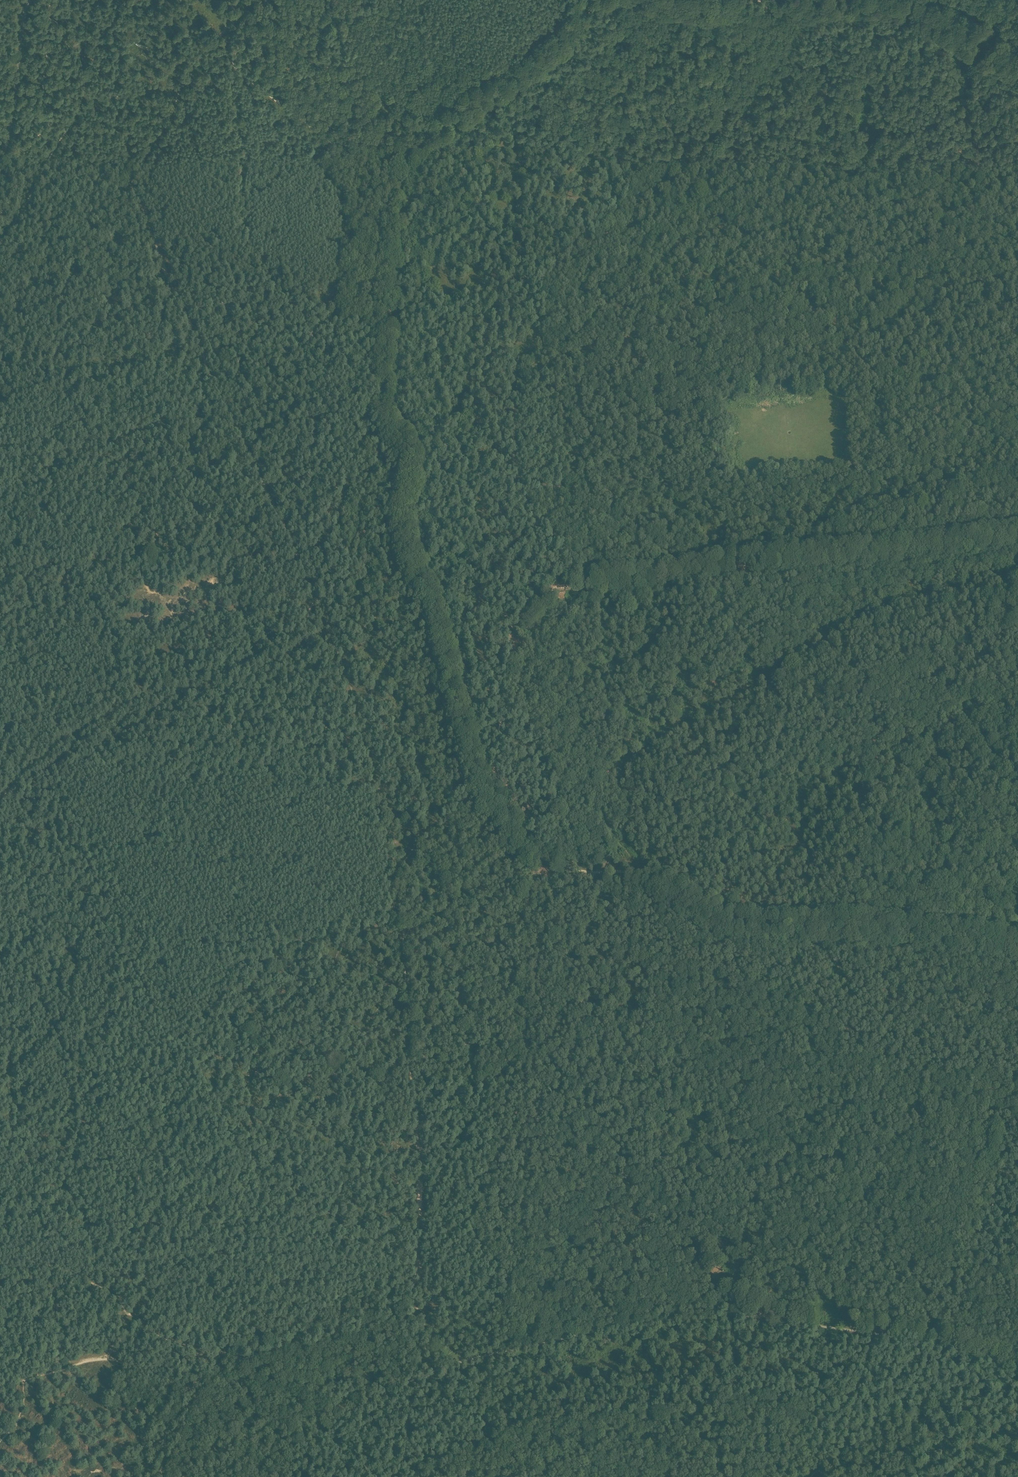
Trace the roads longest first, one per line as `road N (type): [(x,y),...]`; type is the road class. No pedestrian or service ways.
road 1 (track): [(399,190),(384,301),(382,408),(407,456),(406,554),(436,617),(481,776)]
road 2 (track): [(567,585),(564,548),(517,484),(507,274),(466,218),(399,190)]
road 3 (track): [(653,880),(743,925),(1017,945)]
road 4 (track): [(653,880),(597,807),(570,676),(567,585)]
road 5 (track): [(591,0),(545,53),(439,131),(402,183)]
road 6 (track): [(513,395),(557,355),(580,349),(624,404),(721,415)]
road 7 (track): [(481,776),(525,844),(543,858),(653,880)]
road 8 (track): [(0,170),(28,0)]
road 9 (track): [(1017,64),(970,34),(888,4)]

